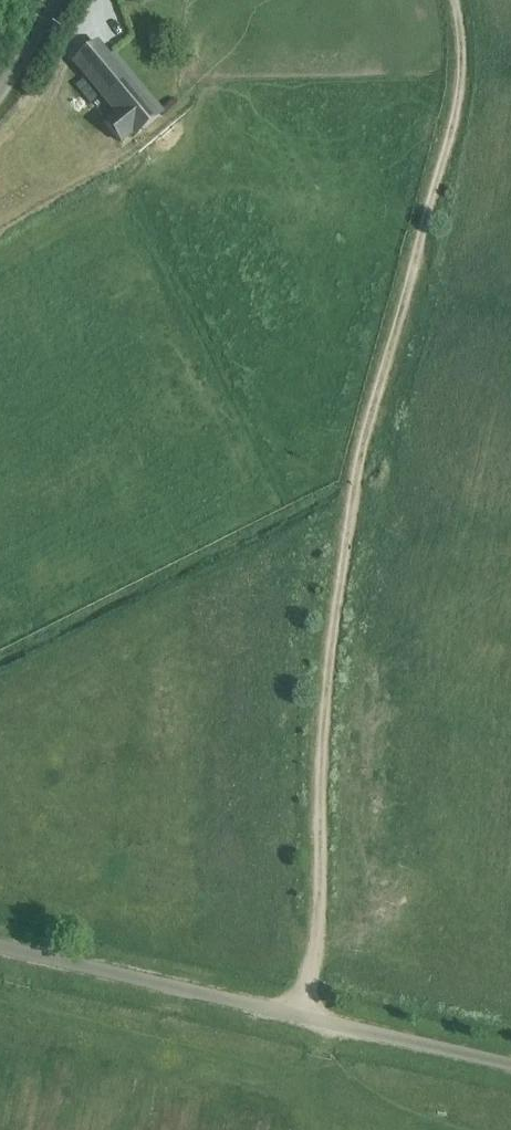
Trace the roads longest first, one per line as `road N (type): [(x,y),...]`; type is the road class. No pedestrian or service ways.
road 1 (track): [(300,1016),(318,931),(333,641),(366,432),(462,83),(454,0)]
road 2 (unclassified): [(510,1064),(0,946)]

